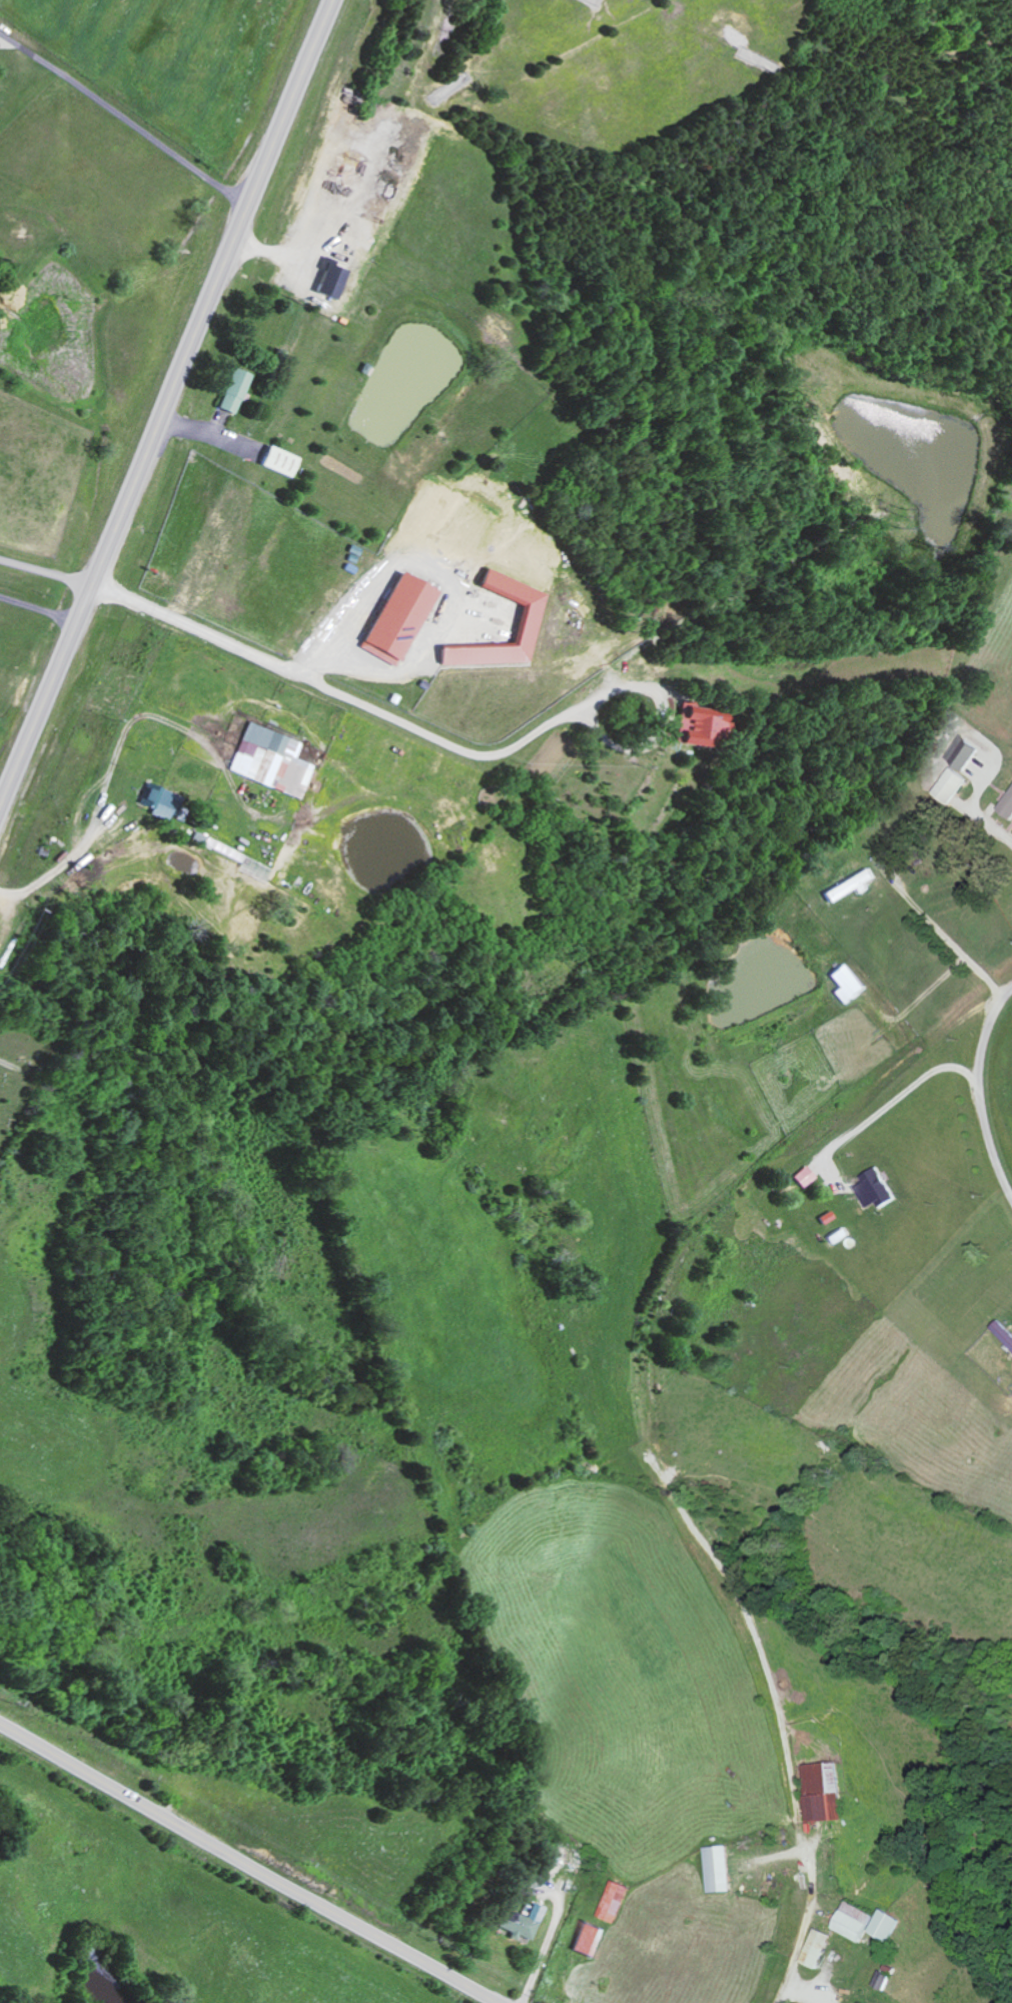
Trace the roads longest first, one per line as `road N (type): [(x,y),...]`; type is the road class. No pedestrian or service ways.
road 1 (trunk): [(335,0),(0,813)]
road 2 (secondary): [(498,2002),(0,1727)]
road 3 (residential): [(737,1665),(786,1825),(791,1907),(731,2002)]
road 4 (residential): [(1011,1203),(992,1173),(976,1063),(992,1003),(1011,986)]

